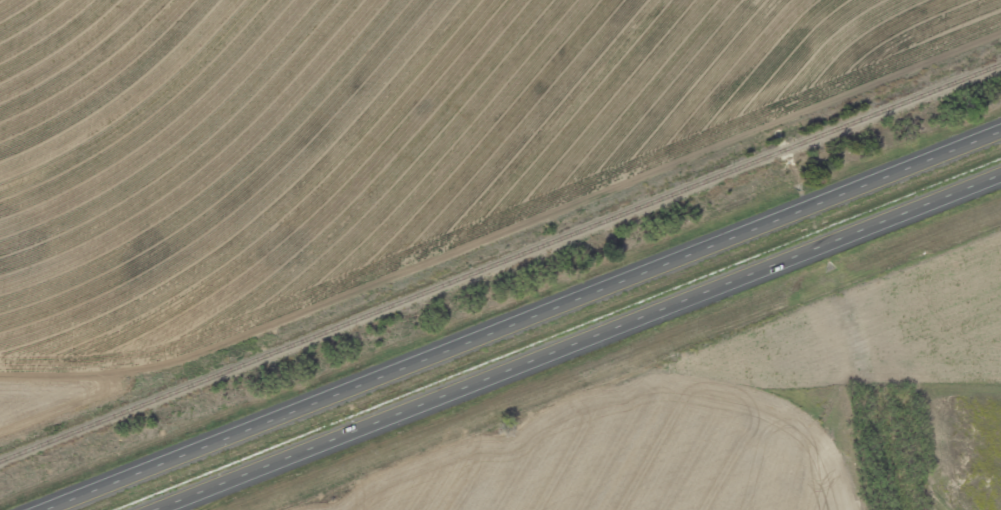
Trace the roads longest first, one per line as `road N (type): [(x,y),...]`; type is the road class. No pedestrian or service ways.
road 1 (trunk): [(1000,143),(66,509)]
road 2 (trunk): [(176,509),(1000,185)]
road 3 (residential): [(1000,320),(498,509)]

